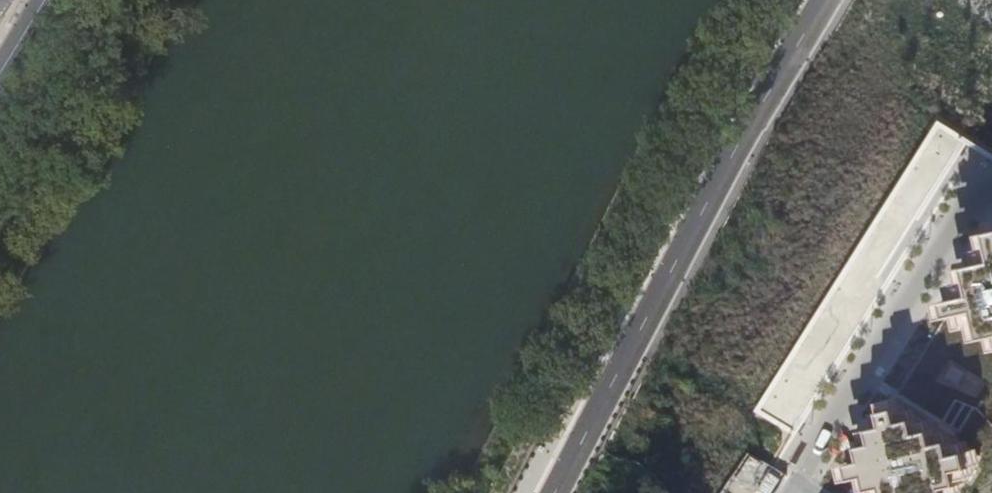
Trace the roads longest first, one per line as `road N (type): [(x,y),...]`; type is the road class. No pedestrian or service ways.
road 1 (primary): [(829,0),(551,492)]
road 2 (residential): [(789,485),(979,177)]

